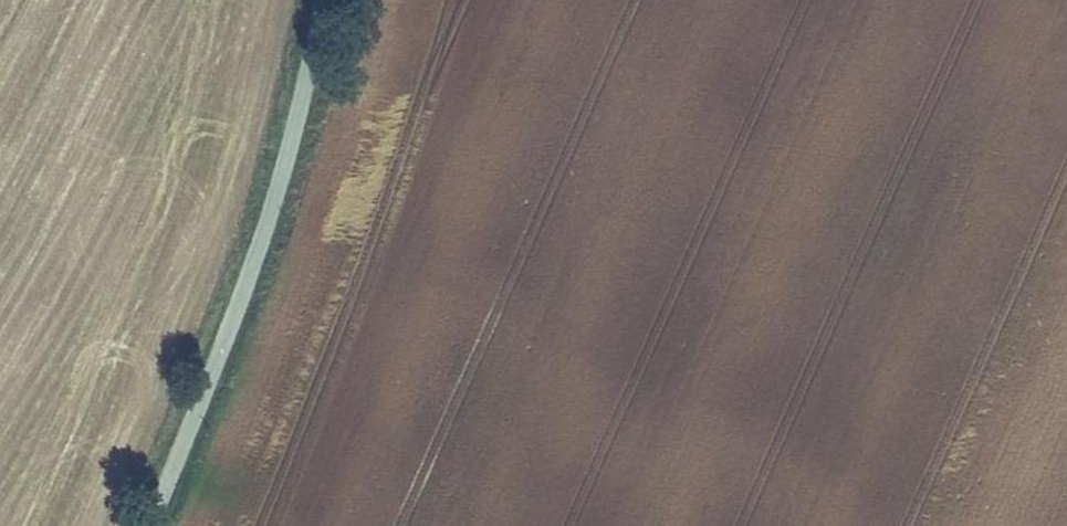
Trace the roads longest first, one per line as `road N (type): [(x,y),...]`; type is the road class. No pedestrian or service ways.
road 1 (unclassified): [(148,525),(258,250),(320,0)]

